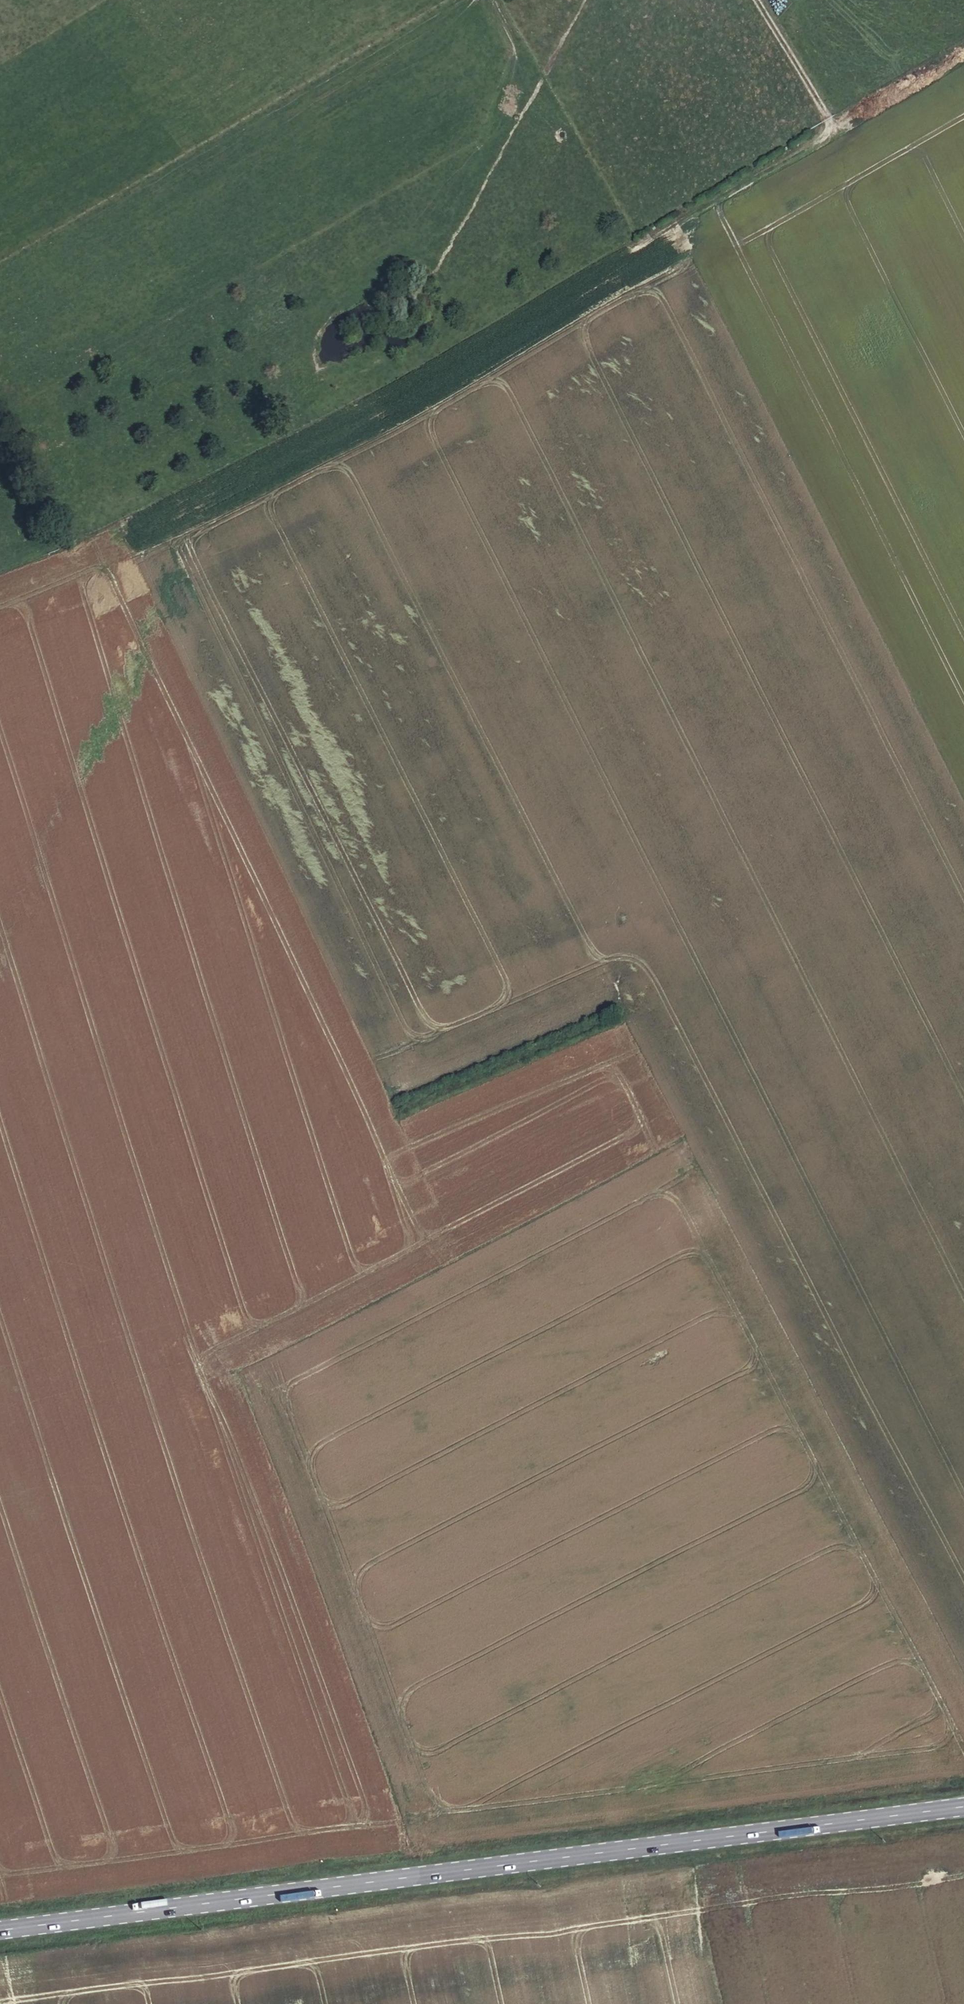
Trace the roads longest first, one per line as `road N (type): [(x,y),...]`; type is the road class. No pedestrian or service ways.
road 1 (primary): [(0,1929),(963,1804)]

